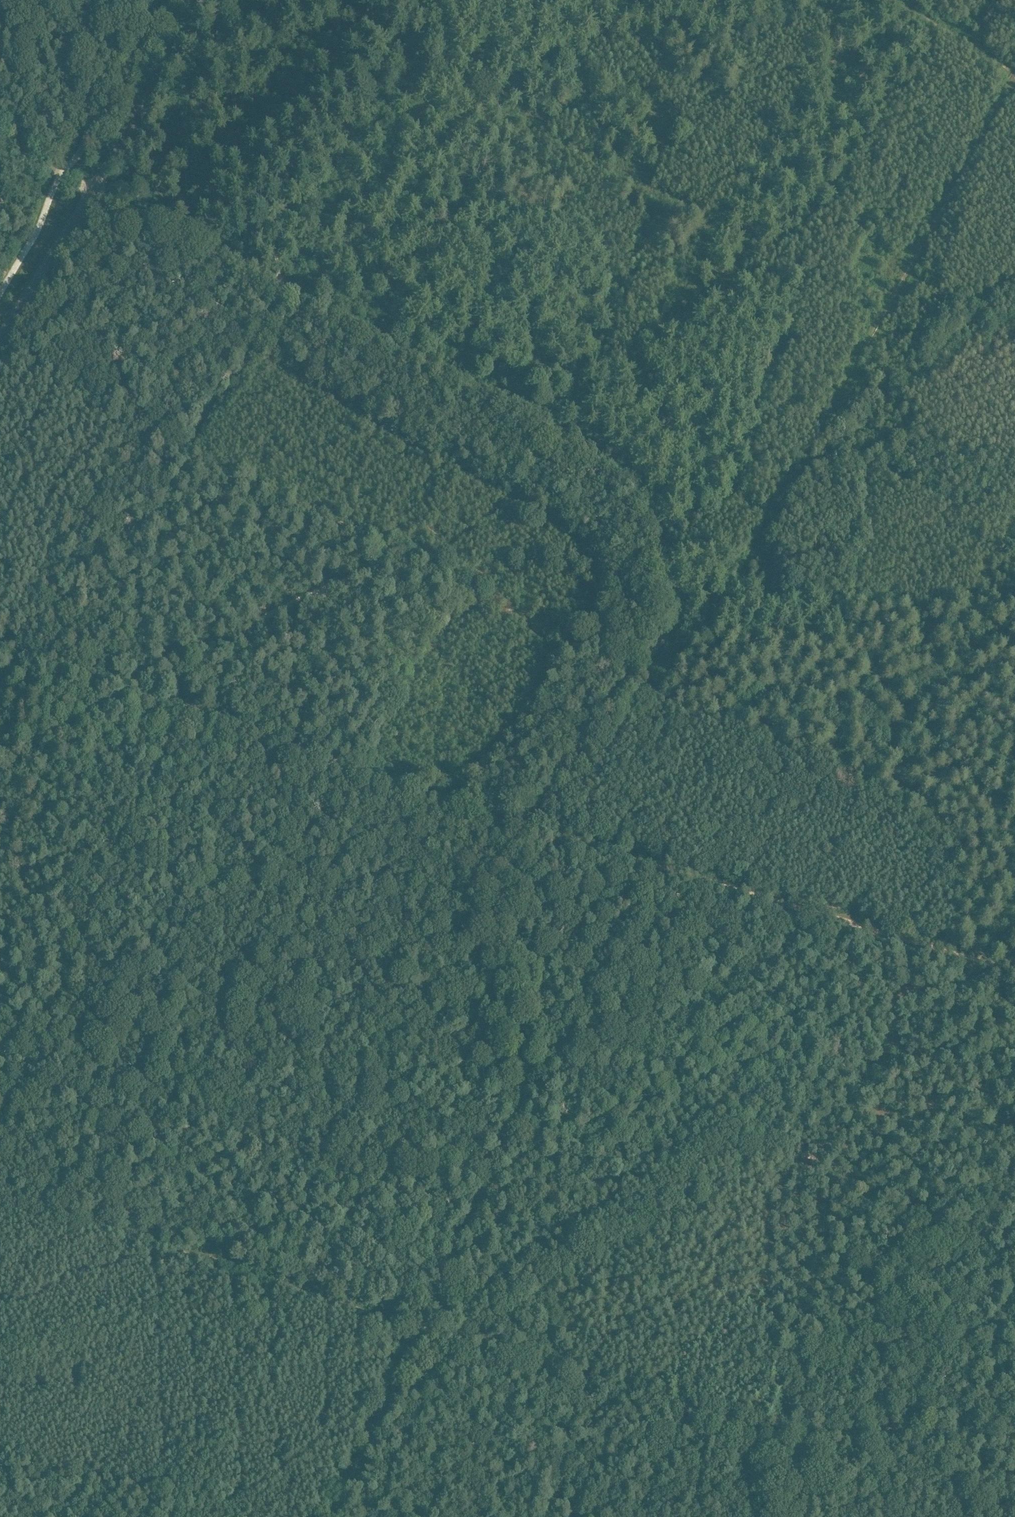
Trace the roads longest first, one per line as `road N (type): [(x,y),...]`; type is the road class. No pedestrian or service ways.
road 1 (track): [(276,289),(615,470),(647,507),(664,629),(528,828)]
road 2 (track): [(528,828),(498,880),(496,920),(523,1045),(521,1104),(330,1516)]
road 3 (track): [(464,1344),(759,1439),(1014,1440)]
road 4 (track): [(528,828),(967,966),(1014,973)]
road 5 (tertiary): [(0,340),(204,0)]
road 6 (track): [(0,145),(276,289)]

